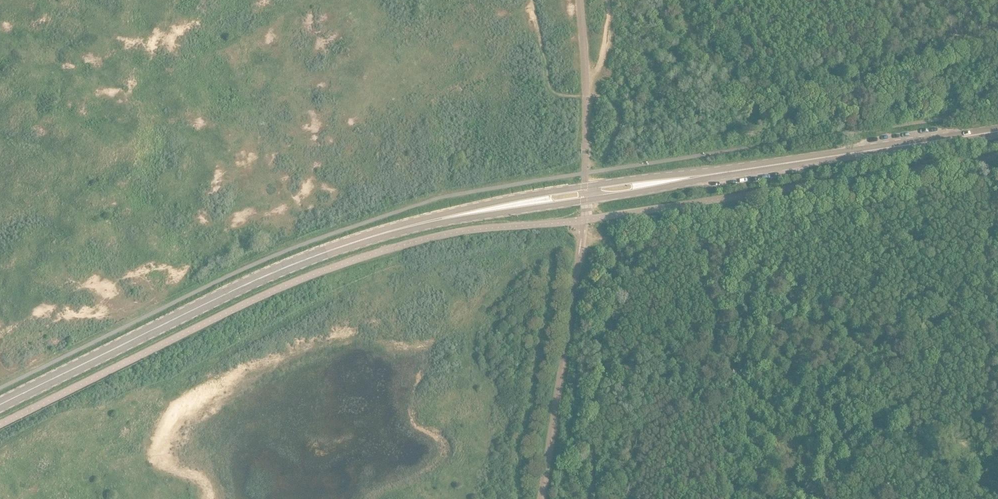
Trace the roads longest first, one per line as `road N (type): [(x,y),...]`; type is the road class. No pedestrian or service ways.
road 1 (secondary): [(0,406),(269,275),(384,234),(584,193),(997,132)]

